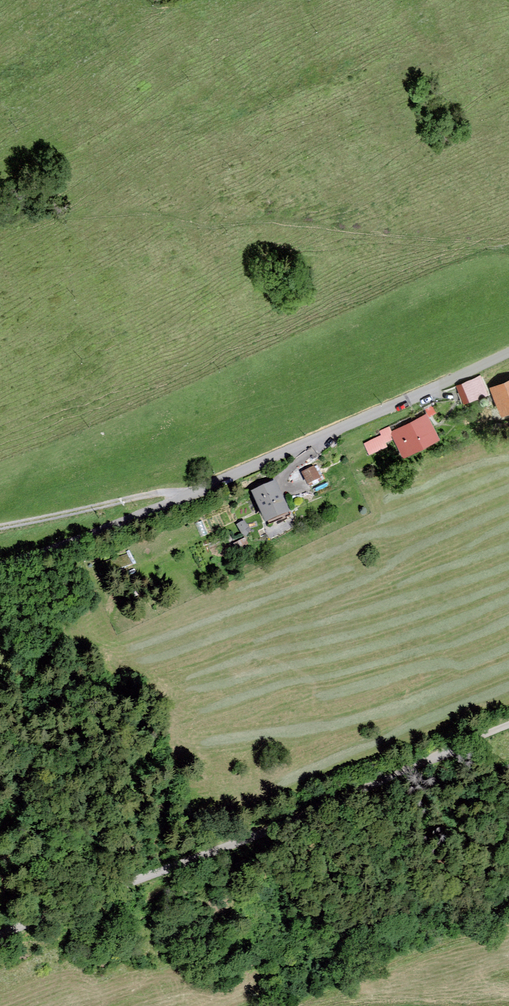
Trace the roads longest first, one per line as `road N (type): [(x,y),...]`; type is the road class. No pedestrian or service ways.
road 1 (residential): [(508,352),(227,478),(0,566)]
road 2 (unclassified): [(508,725),(0,935)]
road 3 (track): [(0,527),(147,495),(185,495)]

